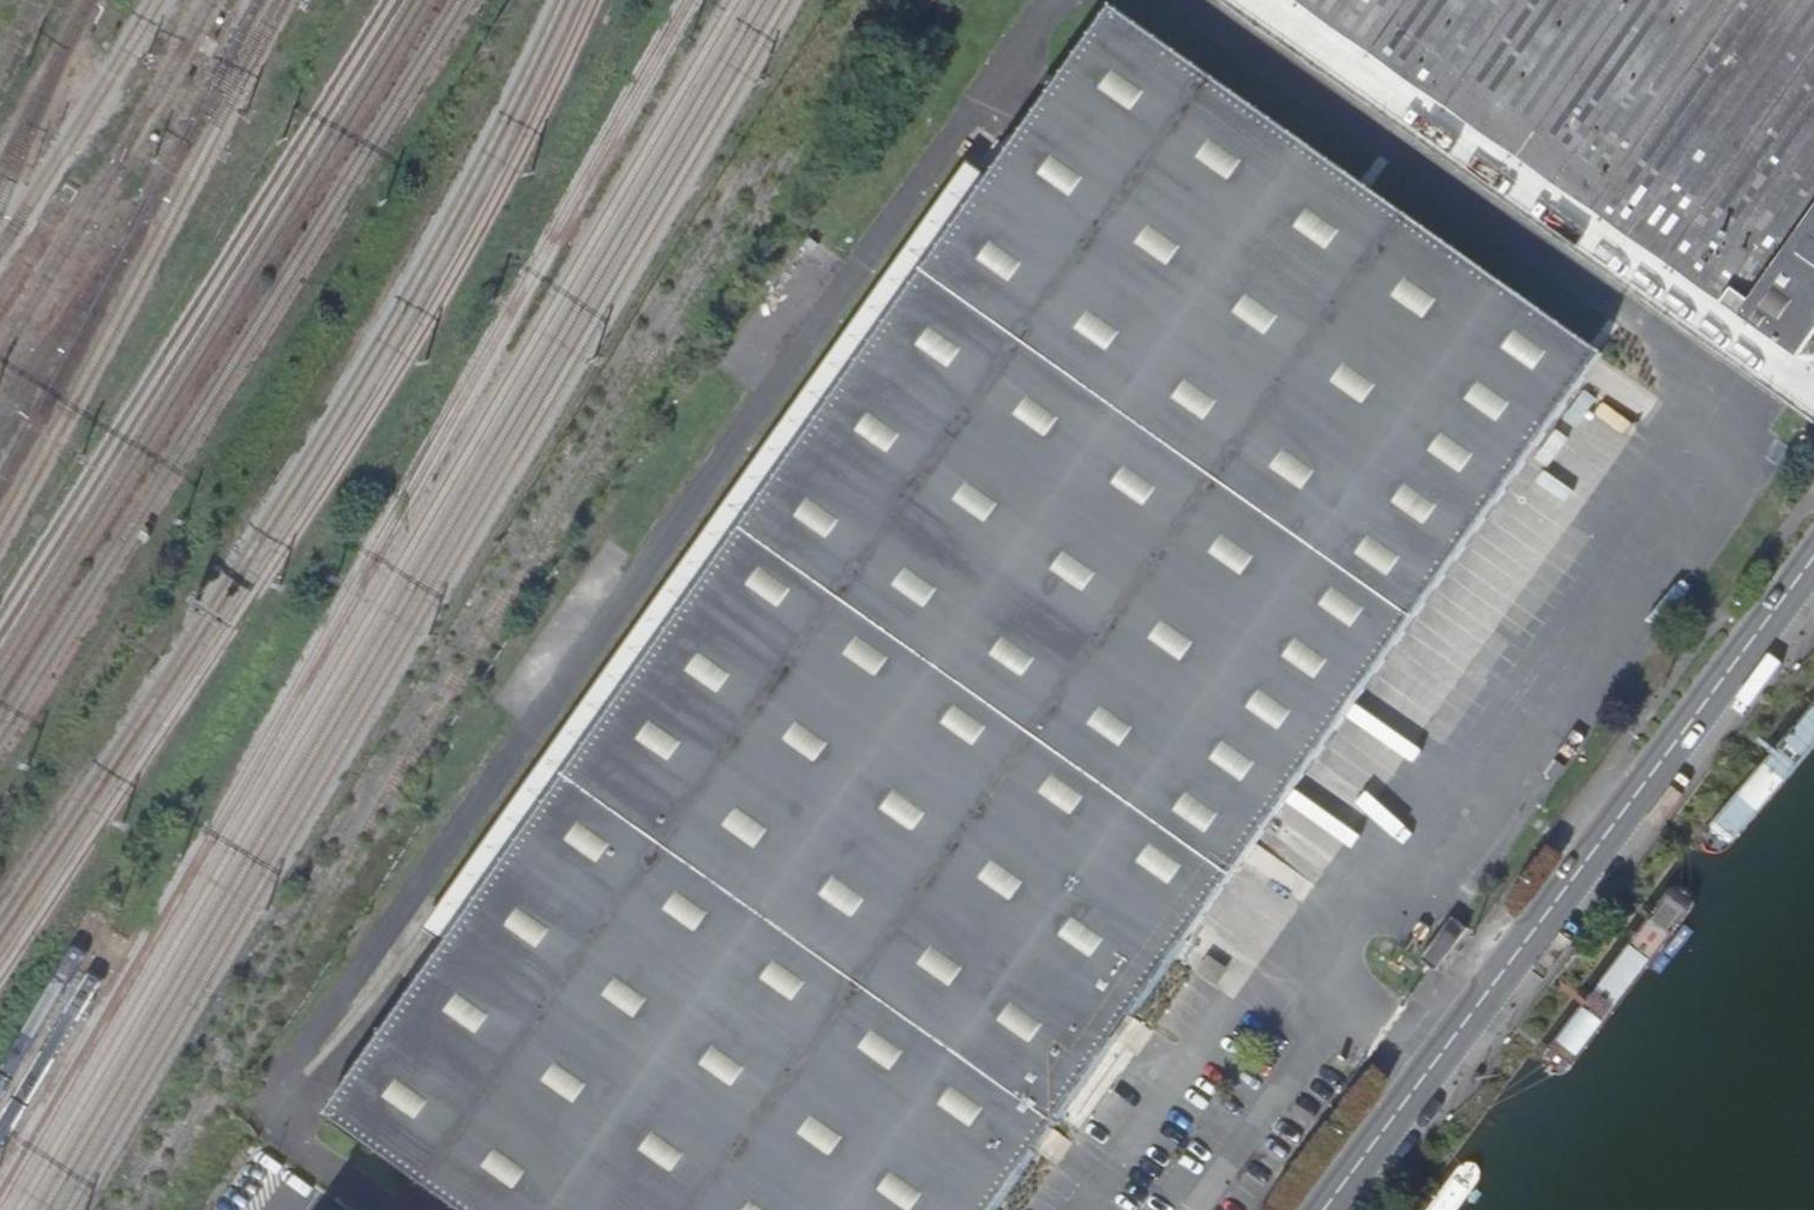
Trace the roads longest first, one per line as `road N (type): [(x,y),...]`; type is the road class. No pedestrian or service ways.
road 1 (secondary): [(1323,1209),(1813,557)]

